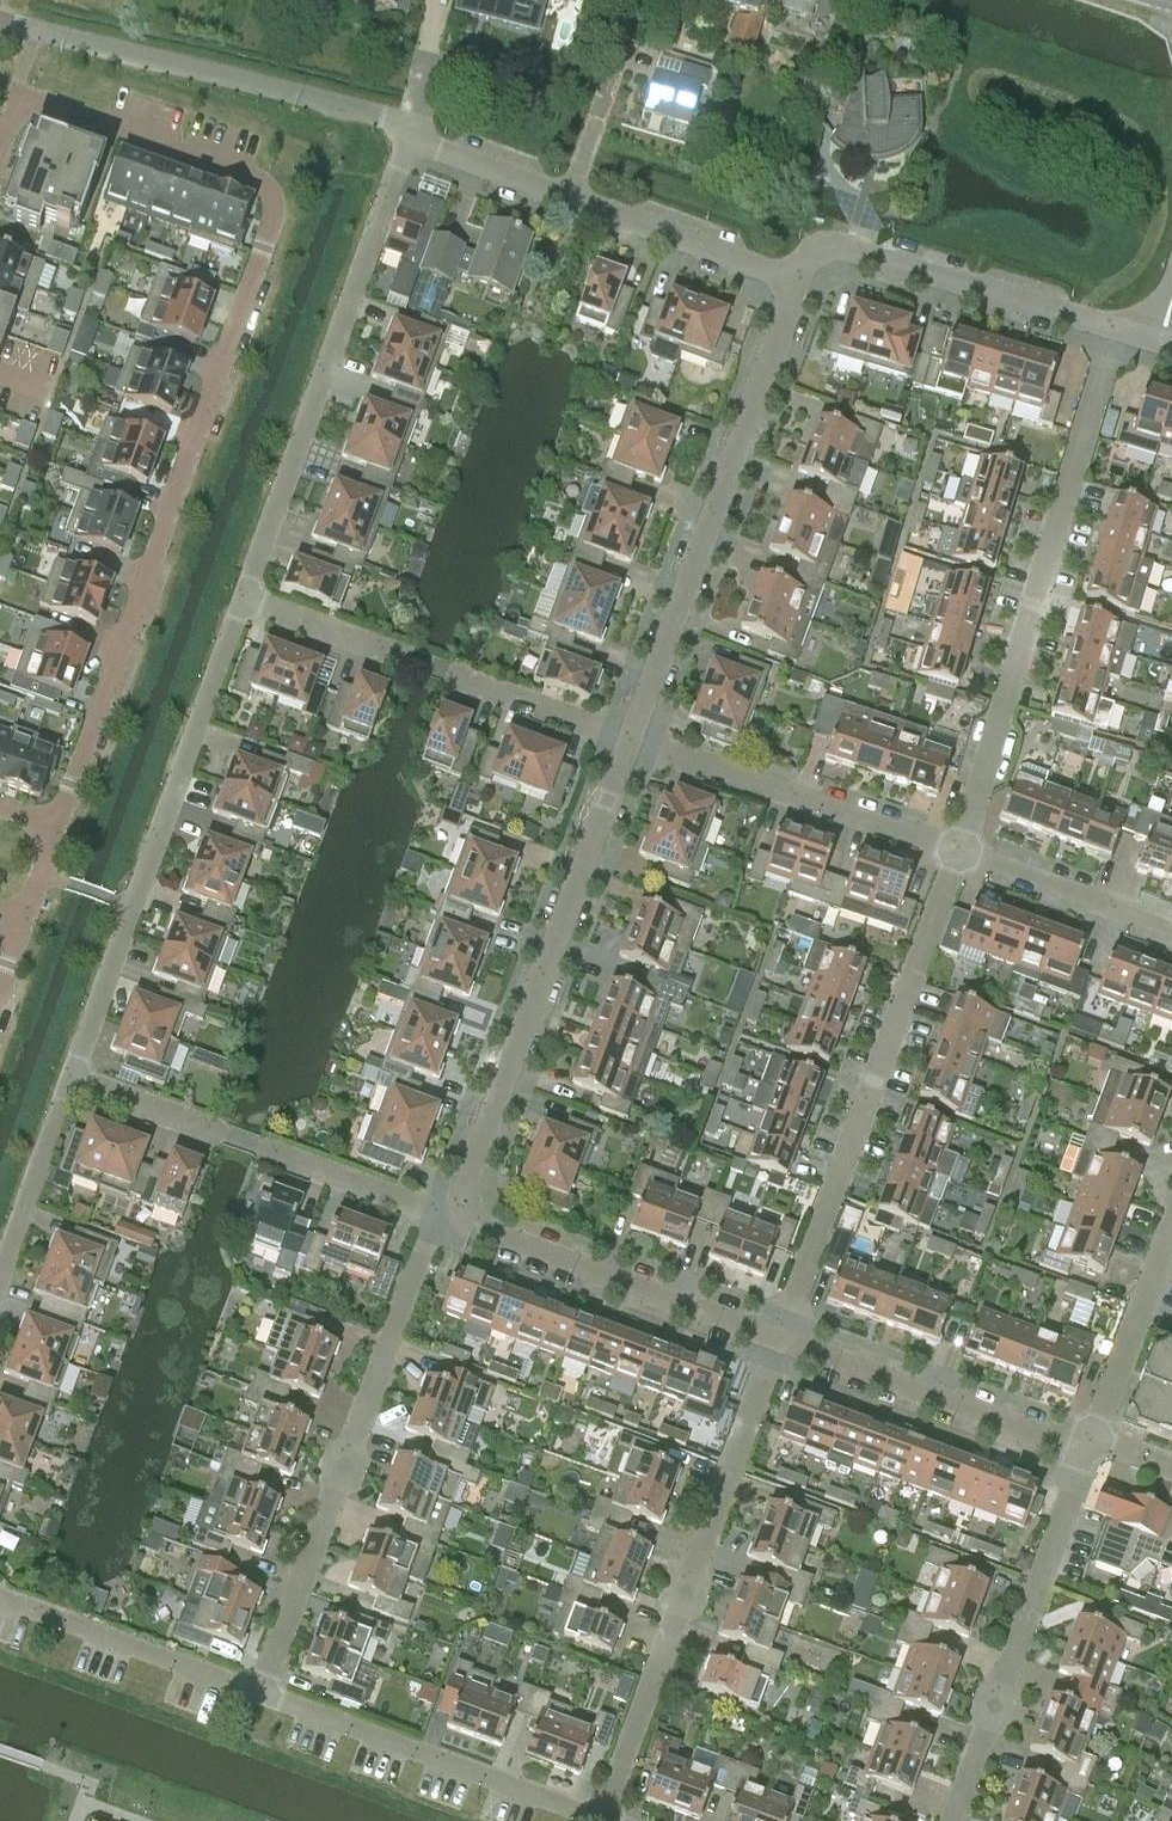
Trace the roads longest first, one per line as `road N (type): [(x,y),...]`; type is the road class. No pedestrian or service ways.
road 1 (residential): [(0,150),(19,97),(280,190),(56,825)]
road 2 (residential): [(958,850),(1116,326)]
road 3 (residential): [(777,1336),(958,850)]
road 4 (residential): [(599,1820),(777,1336)]
road 5 (residential): [(259,1693),(400,1303),(453,1218)]
road 6 (residential): [(70,1079),(242,598)]
road 7 (residential): [(453,1218),(627,741)]
road 8 (residential): [(242,598),(410,134)]
road 9 (residential): [(627,741),(795,280)]
road 10 (residential): [(0,23),(337,106),(410,134)]
road 11 (residential): [(795,280),(410,134)]
road 12 (residential): [(627,741),(242,598)]
road 13 (residential): [(453,1218),(70,1079)]
road 14 (residential): [(1092,1446),(945,1820)]
road 15 (residential): [(599,1820),(259,1693)]
road 16 (residential): [(1116,326),(836,243),(816,247),(795,280)]
road 17 (residential): [(958,850),(627,741)]
road 18 (residential): [(777,1336),(453,1218)]
road 19 (residential): [(1092,1446),(777,1336)]
road 20 (residential): [(259,1693),(0,1597)]
road 21 (residential): [(1171,1224),(1092,1446)]
road 22 (residential): [(1171,929),(958,850)]
road 23 (residential): [(0,1276),(70,1079)]

